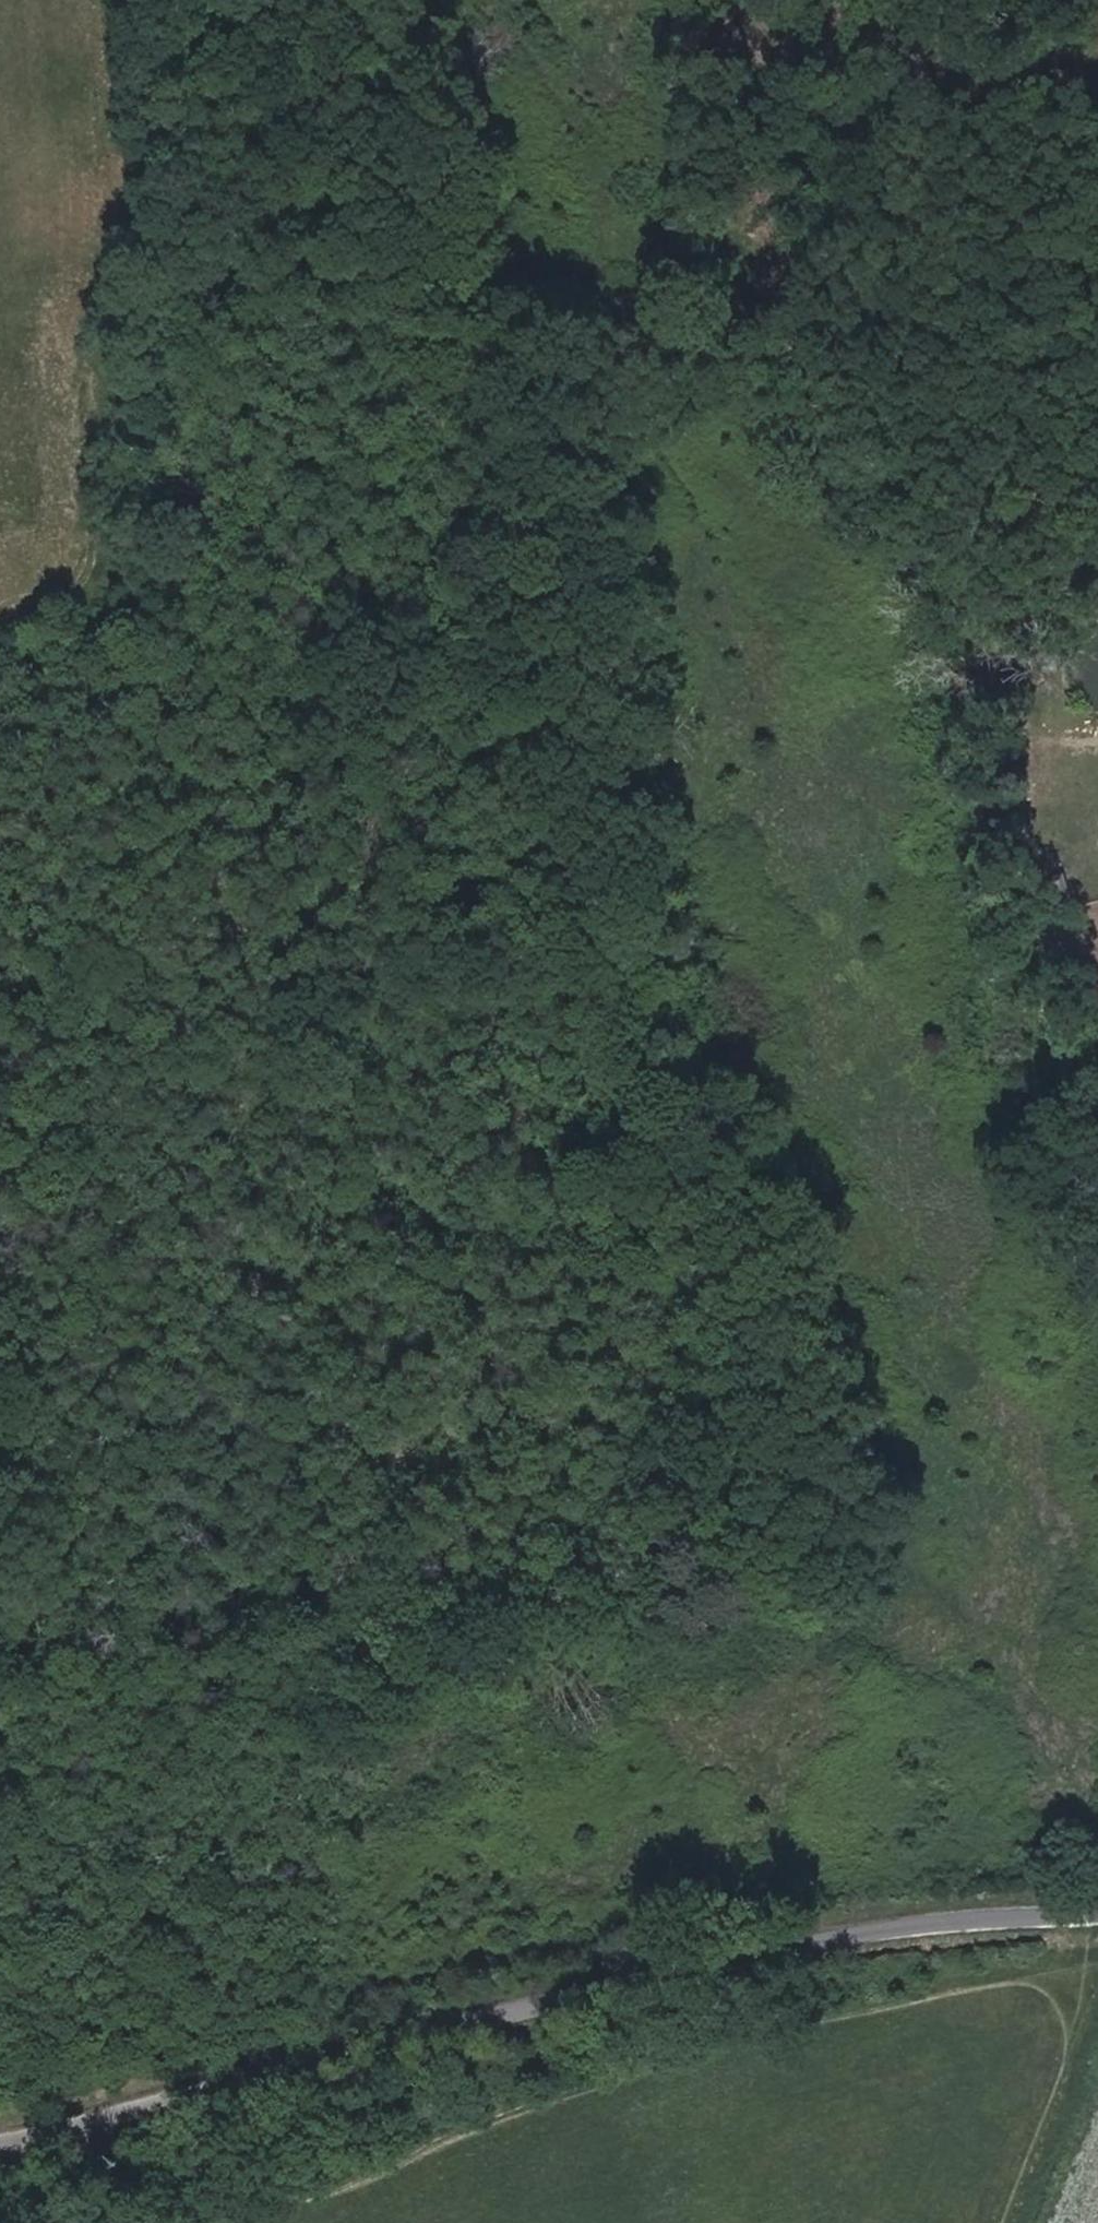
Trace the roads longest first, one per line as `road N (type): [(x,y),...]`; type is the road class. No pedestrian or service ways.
road 1 (unclassified): [(0,2133),(642,1973),(866,1929),(1002,1913),(1097,1913)]

